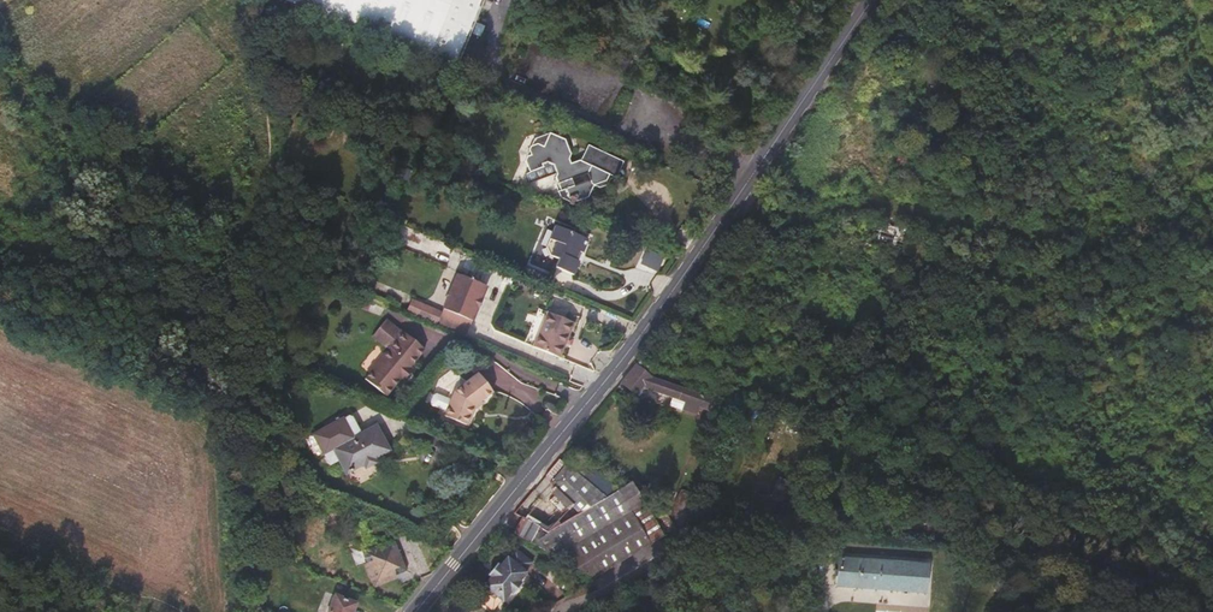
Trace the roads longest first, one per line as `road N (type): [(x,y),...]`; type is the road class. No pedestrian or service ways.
road 1 (secondary): [(417,611),(660,313),(867,0)]
road 2 (track): [(596,600),(665,554),(738,529),(915,522),(1212,595)]

